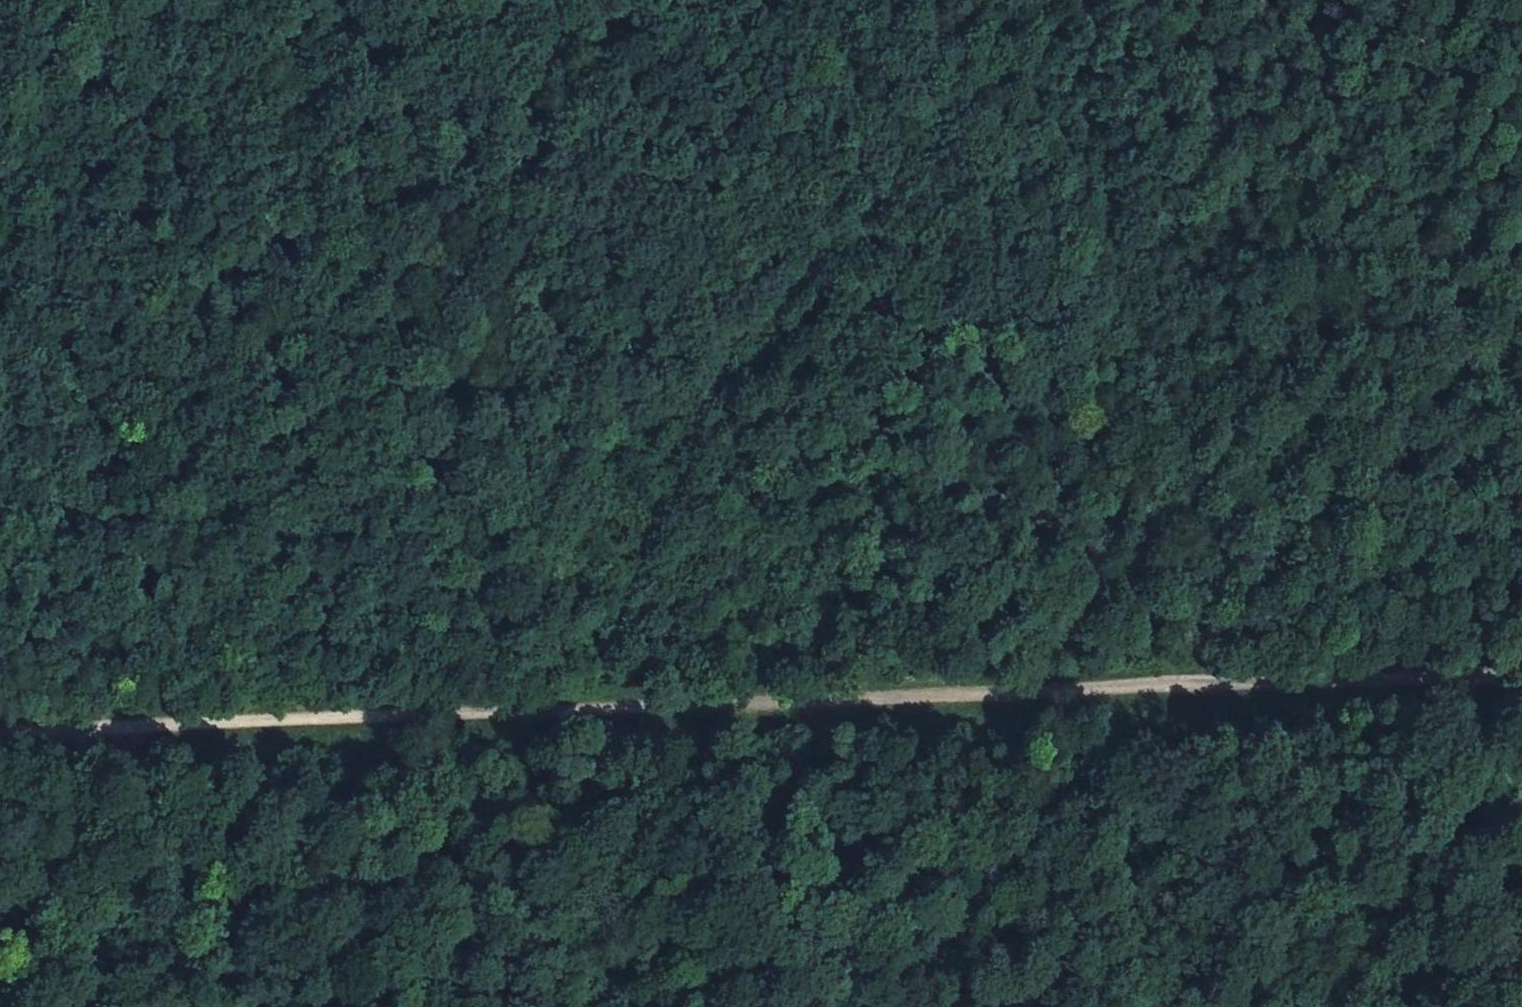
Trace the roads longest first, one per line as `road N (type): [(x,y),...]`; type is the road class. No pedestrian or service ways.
road 1 (track): [(110,732),(1521,677)]
road 2 (track): [(110,732),(145,817),(257,1006)]

